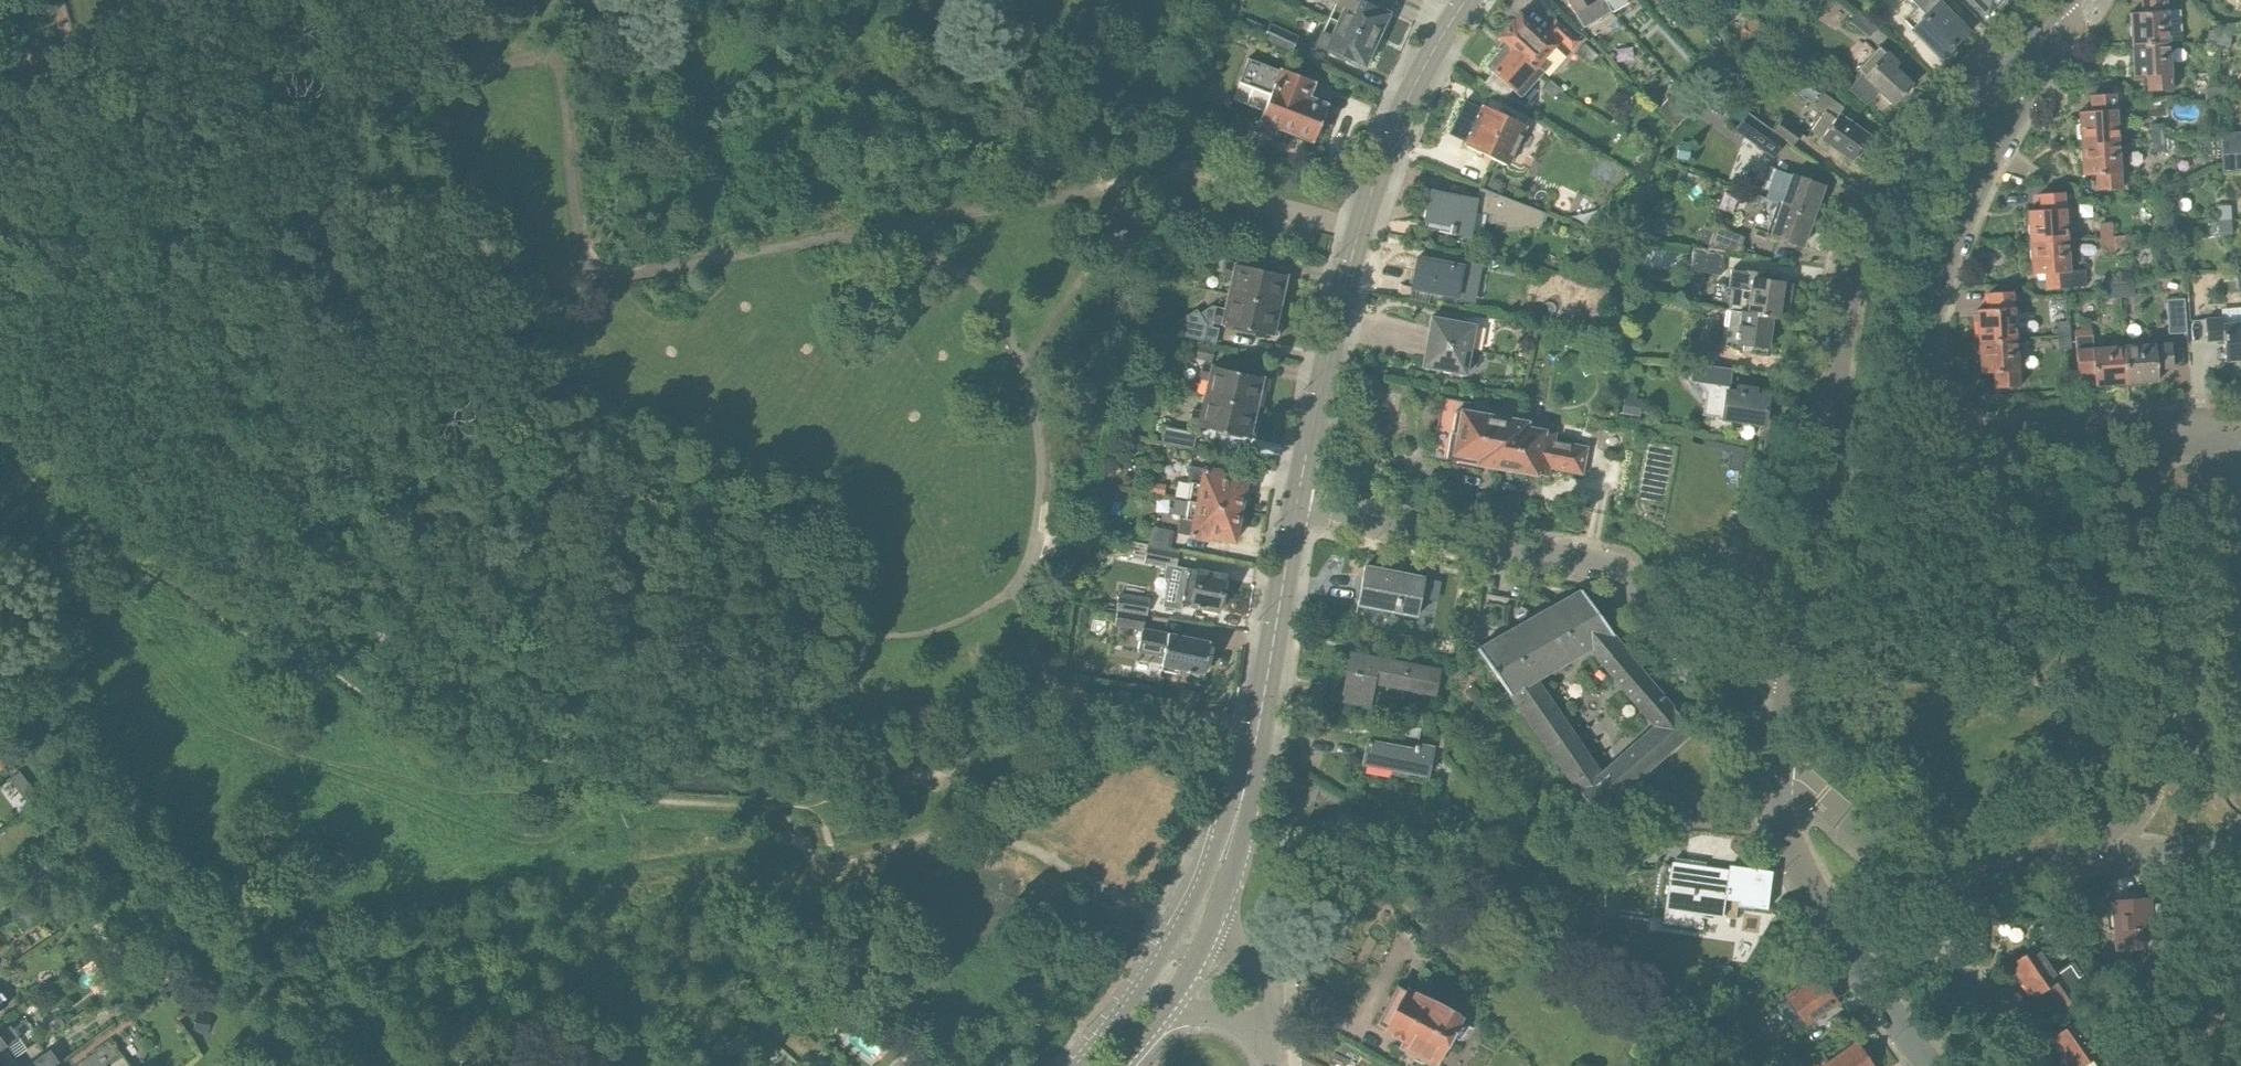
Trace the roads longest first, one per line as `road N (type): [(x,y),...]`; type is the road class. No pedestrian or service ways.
road 1 (residential): [(1778,771),(1903,870),(2049,888),(2095,858),(2151,760),(2160,411)]
road 2 (residential): [(1775,695),(1848,291),(1876,212),(1909,158),(2073,0)]
road 3 (residential): [(2090,0),(1951,256),(1939,324),(1952,408),(1967,422),(2160,411)]
road 4 (tertiary): [(1294,510),(1359,225),(1392,125),(1465,0)]
road 5 (residential): [(1775,695),(1716,667),(1625,574),(1294,510)]
road 6 (tertiary): [(1228,851),(1294,510)]
road 7 (residential): [(1923,1065),(1783,824),(1778,771)]
road 8 (tertiary): [(1170,942),(1071,1065)]
road 9 (residential): [(1274,1047),(1268,983),(1237,958),(1199,954)]

